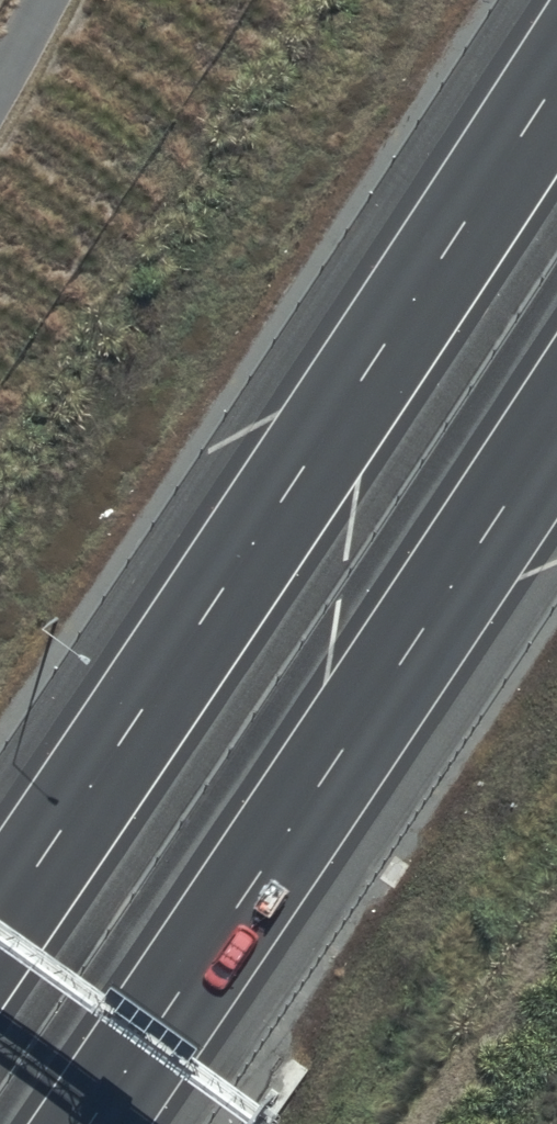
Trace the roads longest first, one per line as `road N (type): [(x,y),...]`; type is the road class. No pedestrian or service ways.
road 1 (motorway): [(0,918),(556,81)]
road 2 (motorway): [(556,425),(88,1123)]

